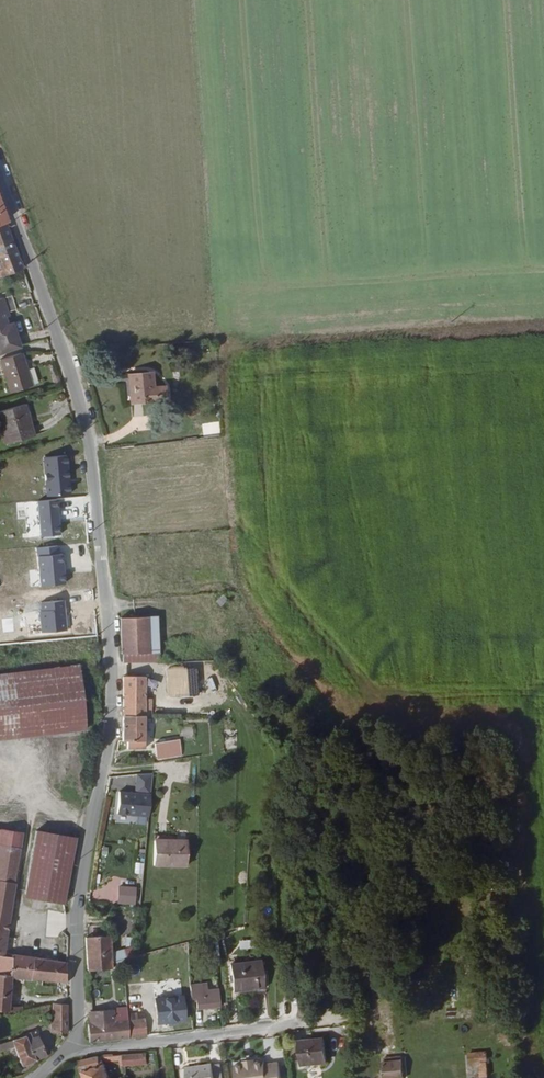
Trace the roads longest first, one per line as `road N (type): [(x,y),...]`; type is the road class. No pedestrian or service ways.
road 1 (residential): [(0,179),(90,437),(107,605),(111,718),(77,913),(79,1026),(68,1049)]
road 2 (residential): [(288,1024),(68,1049)]

